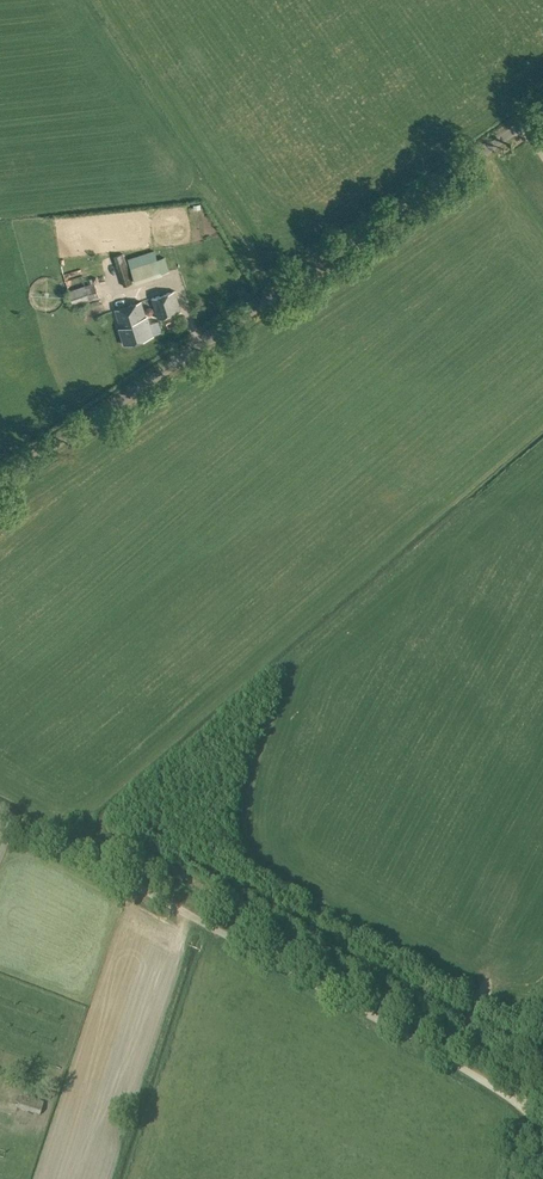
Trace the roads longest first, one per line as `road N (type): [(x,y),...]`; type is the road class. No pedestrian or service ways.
road 1 (unclassified): [(0,482),(542,110)]
road 2 (unclassified): [(522,1103),(0,813)]

